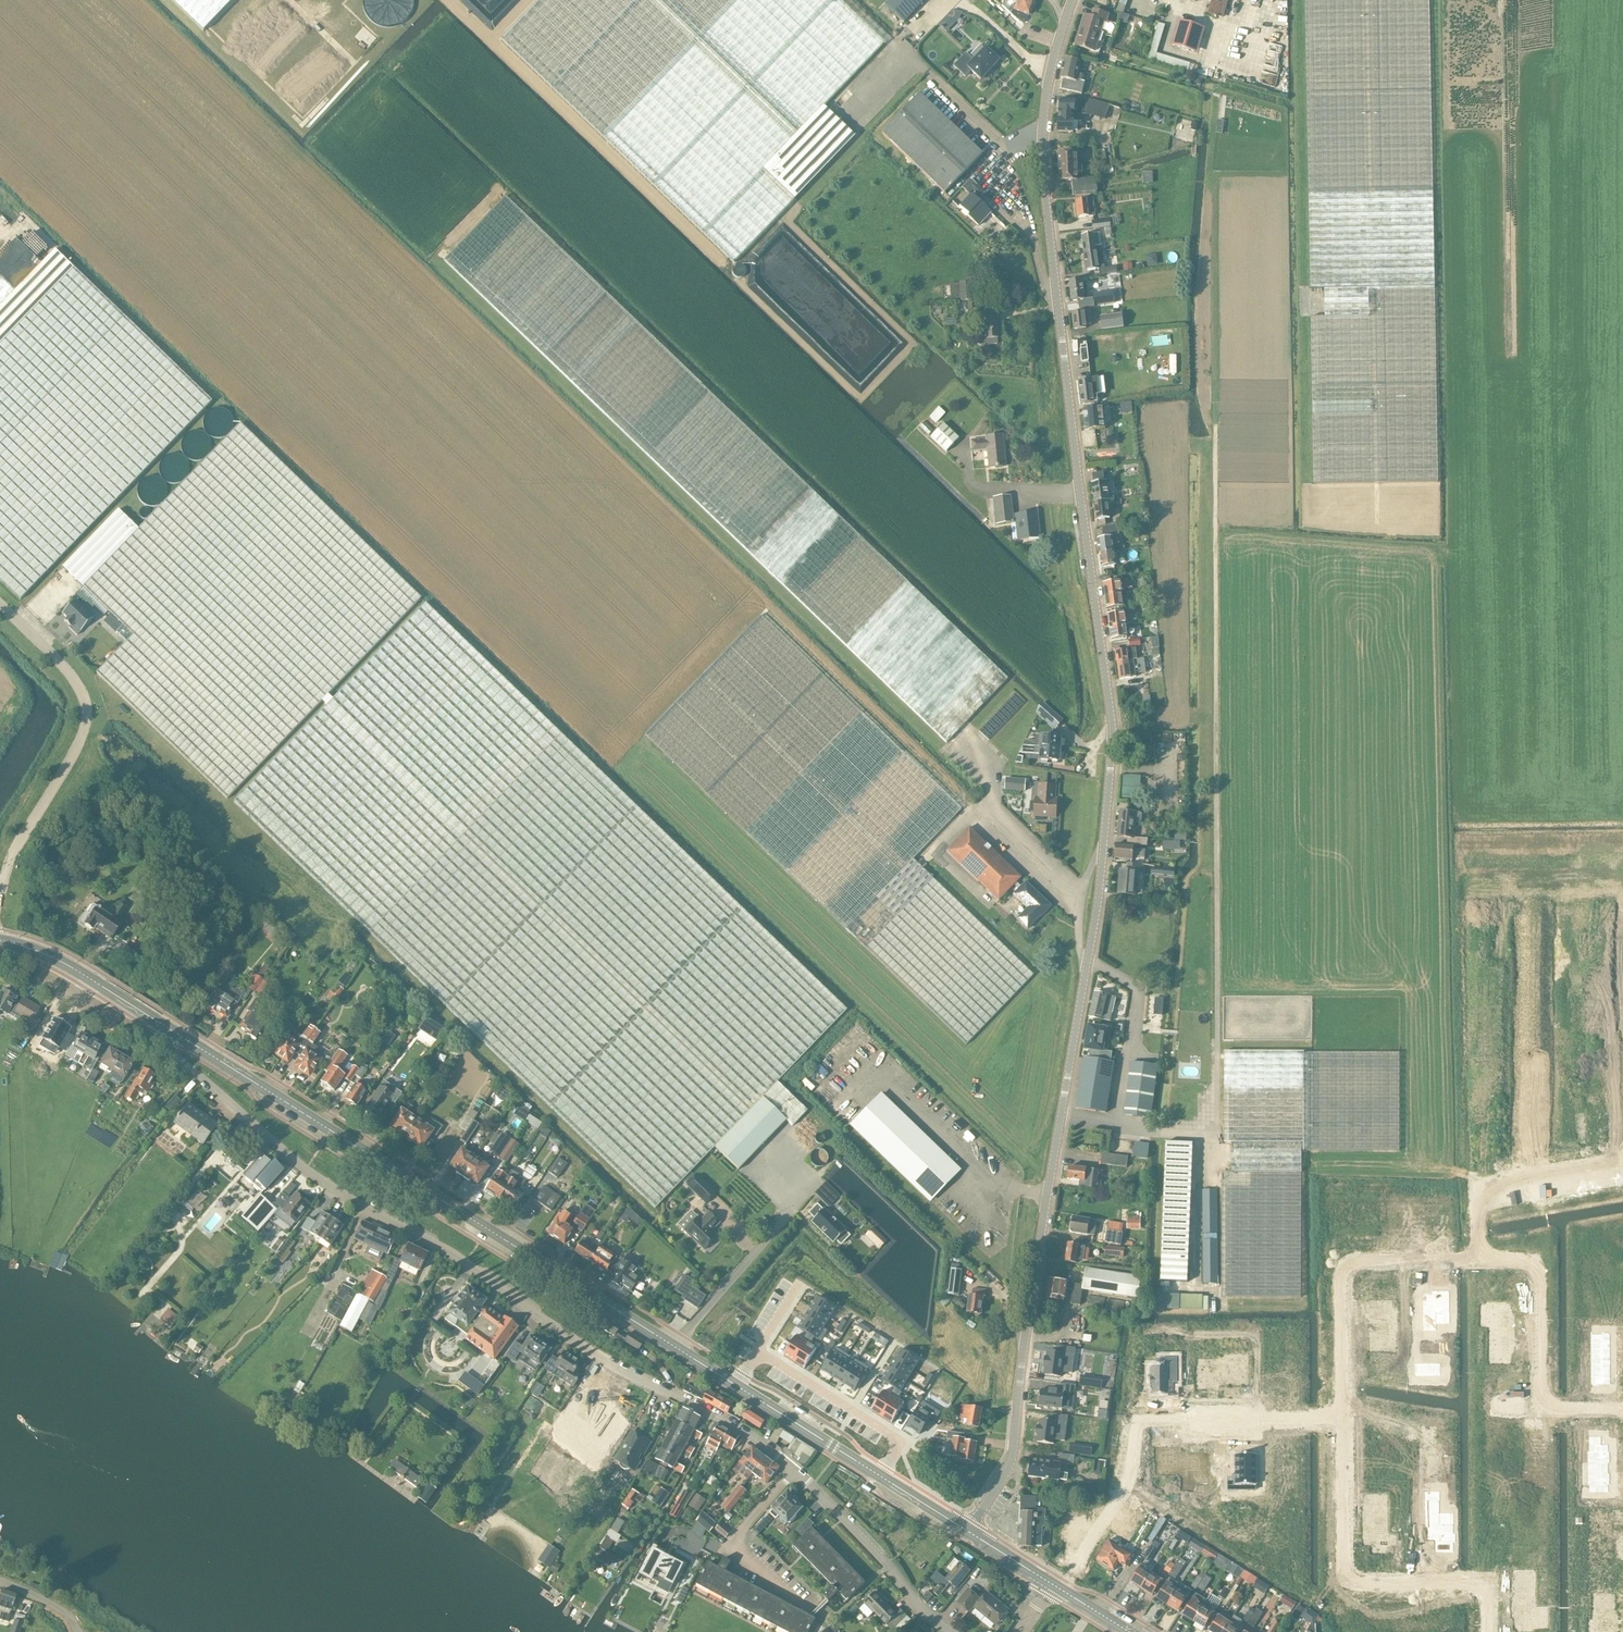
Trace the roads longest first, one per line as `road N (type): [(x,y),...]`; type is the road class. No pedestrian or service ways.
road 1 (unclassified): [(968,1530),(1014,1452),(1031,1298),(1099,904),(1111,760),(1044,169),(1049,76),(1074,0)]
road 2 (tertiary): [(968,1530),(163,1026)]
road 3 (residential): [(794,1471),(307,1170),(163,1044),(163,1026)]
road 4 (track): [(1217,1045),(1216,426)]
road 5 (residential): [(1343,1417),(1340,1281),(1354,1260),(1534,1265),(1542,1400),(1622,1410)]
road 6 (residential): [(1062,1589),(1124,1484),(1137,1418),(1343,1417)]
road 7 (residential): [(1486,1631),(1477,1586),(1359,1585),(1343,1572),(1343,1417)]
road 8 (unclassified): [(54,655),(80,687),(87,726),(14,851),(0,891)]
road 9 (residential): [(951,1631),(794,1471)]
road 10 (residential): [(794,1471),(730,1546),(810,1608)]
road 11 (tertiary): [(163,1026),(64,964),(0,942)]

